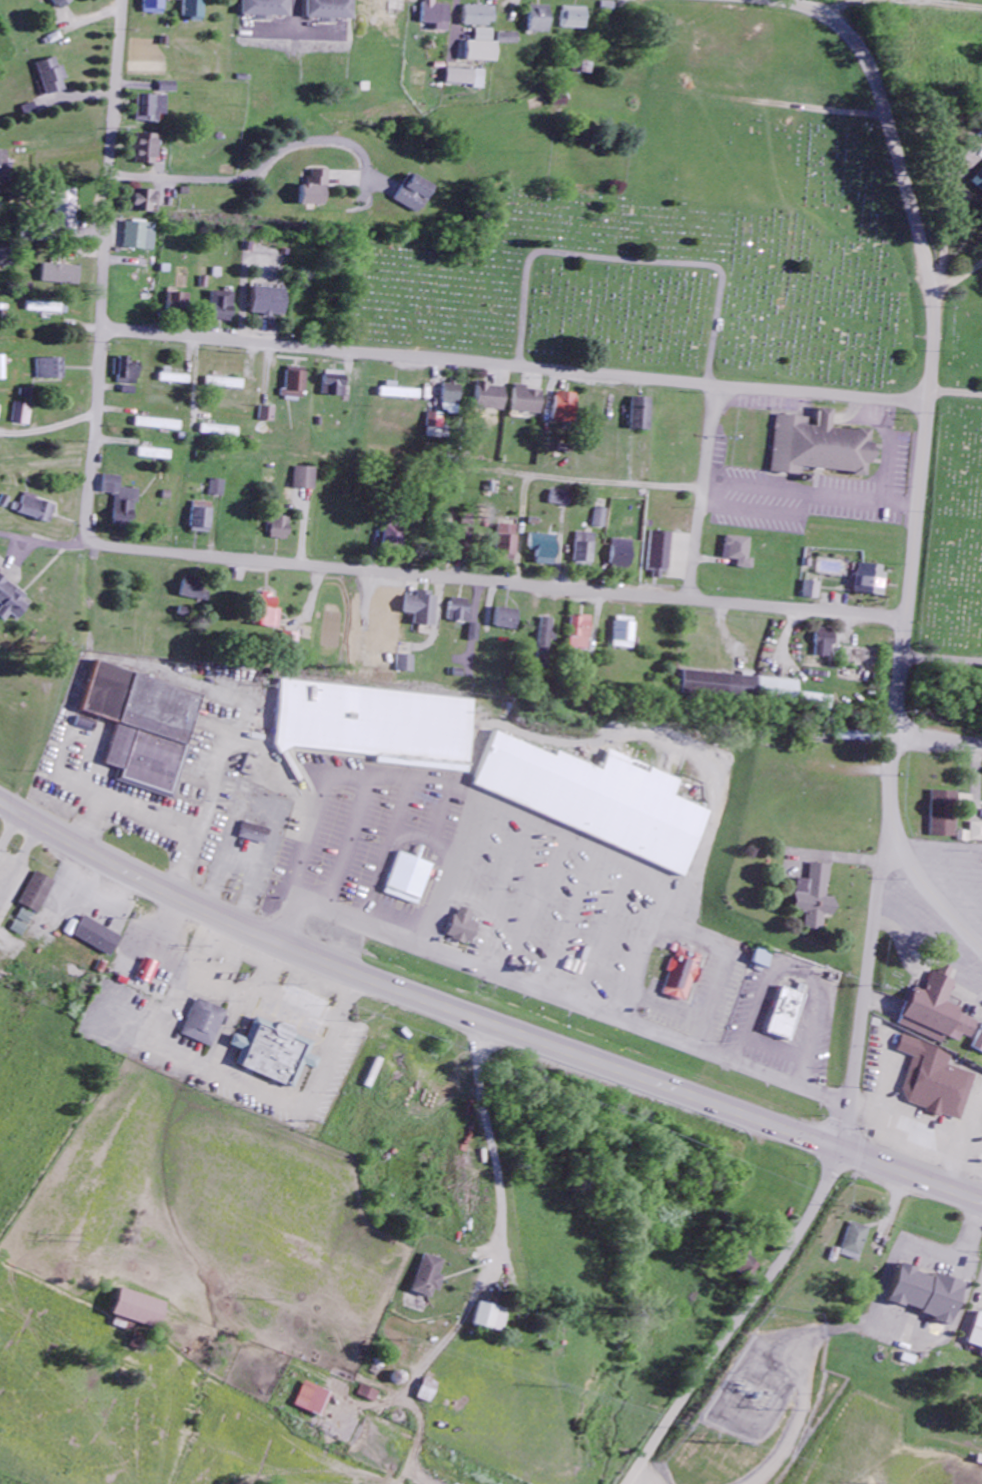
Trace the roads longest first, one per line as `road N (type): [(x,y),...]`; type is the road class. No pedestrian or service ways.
road 1 (primary): [(981,1201),(374,981),(184,899),(0,800)]
road 2 (tertiary): [(981,951),(914,873),(889,823),(889,753),(935,348),(922,242),(862,52),(823,15),(778,0)]
road 3 (residential): [(930,404),(102,327)]
road 4 (residential): [(908,619),(95,543)]
road 5 (residential): [(95,543),(86,518),(122,0)]
road 6 (residential): [(630,1483),(792,1246),(840,1150)]
road 7 (residential): [(840,1150),(889,823)]
road 8 (residential): [(487,1022),(478,1093),(497,1172),(506,1266)]
road 9 (residential): [(693,600),(709,493),(709,384)]

